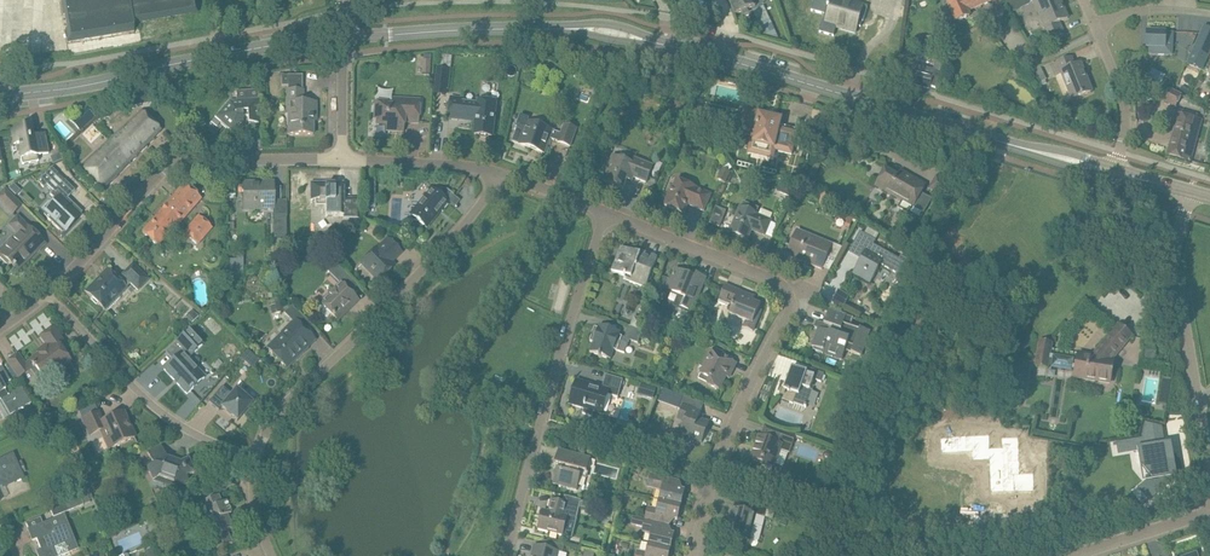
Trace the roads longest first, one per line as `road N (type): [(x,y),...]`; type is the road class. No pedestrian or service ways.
road 1 (tertiary): [(1061,158),(611,31),(343,37)]
road 2 (residential): [(257,454),(277,416),(465,225),(502,177)]
road 3 (residential): [(506,555),(523,478),(607,214)]
road 4 (residential): [(47,288),(174,161),(343,158)]
road 5 (tertiary): [(343,37),(0,97)]
road 6 (residential): [(1209,477),(1174,246),(1190,191)]
road 7 (residential): [(688,555),(710,479),(785,327),(788,302)]
road 8 (residential): [(257,454),(178,422),(47,288)]
road 9 (residential): [(607,214),(780,286),(788,302)]
road 10 (residential): [(343,158),(448,163),(502,177)]
road 11 (residential): [(1114,172),(1126,124),(1093,25)]
road 12 (residential): [(1086,555),(1209,514)]
road 13 (residential): [(343,158),(343,37)]

